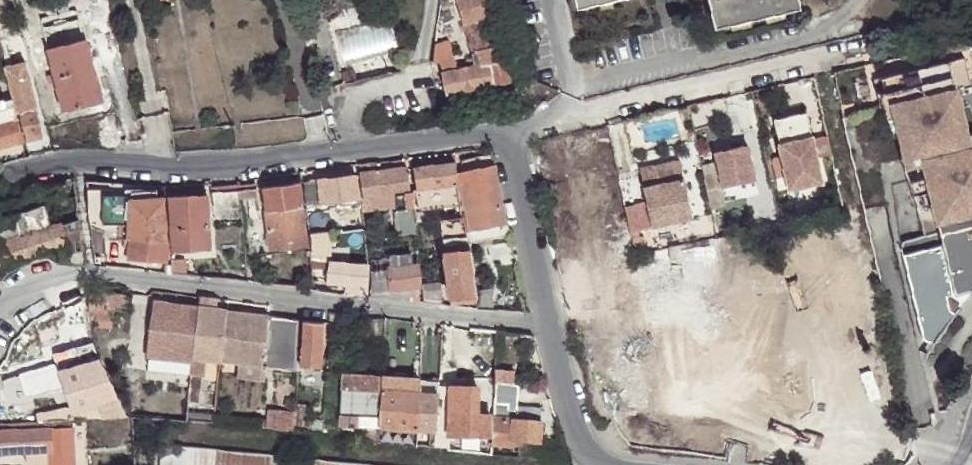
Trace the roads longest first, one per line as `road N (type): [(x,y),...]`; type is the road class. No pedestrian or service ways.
road 1 (residential): [(0,173),(132,166),(214,173),(489,137),(508,142),(545,326)]
road 2 (residential): [(545,326),(102,273),(18,288),(0,307)]
road 3 (residential): [(545,326),(576,449),(593,464)]

